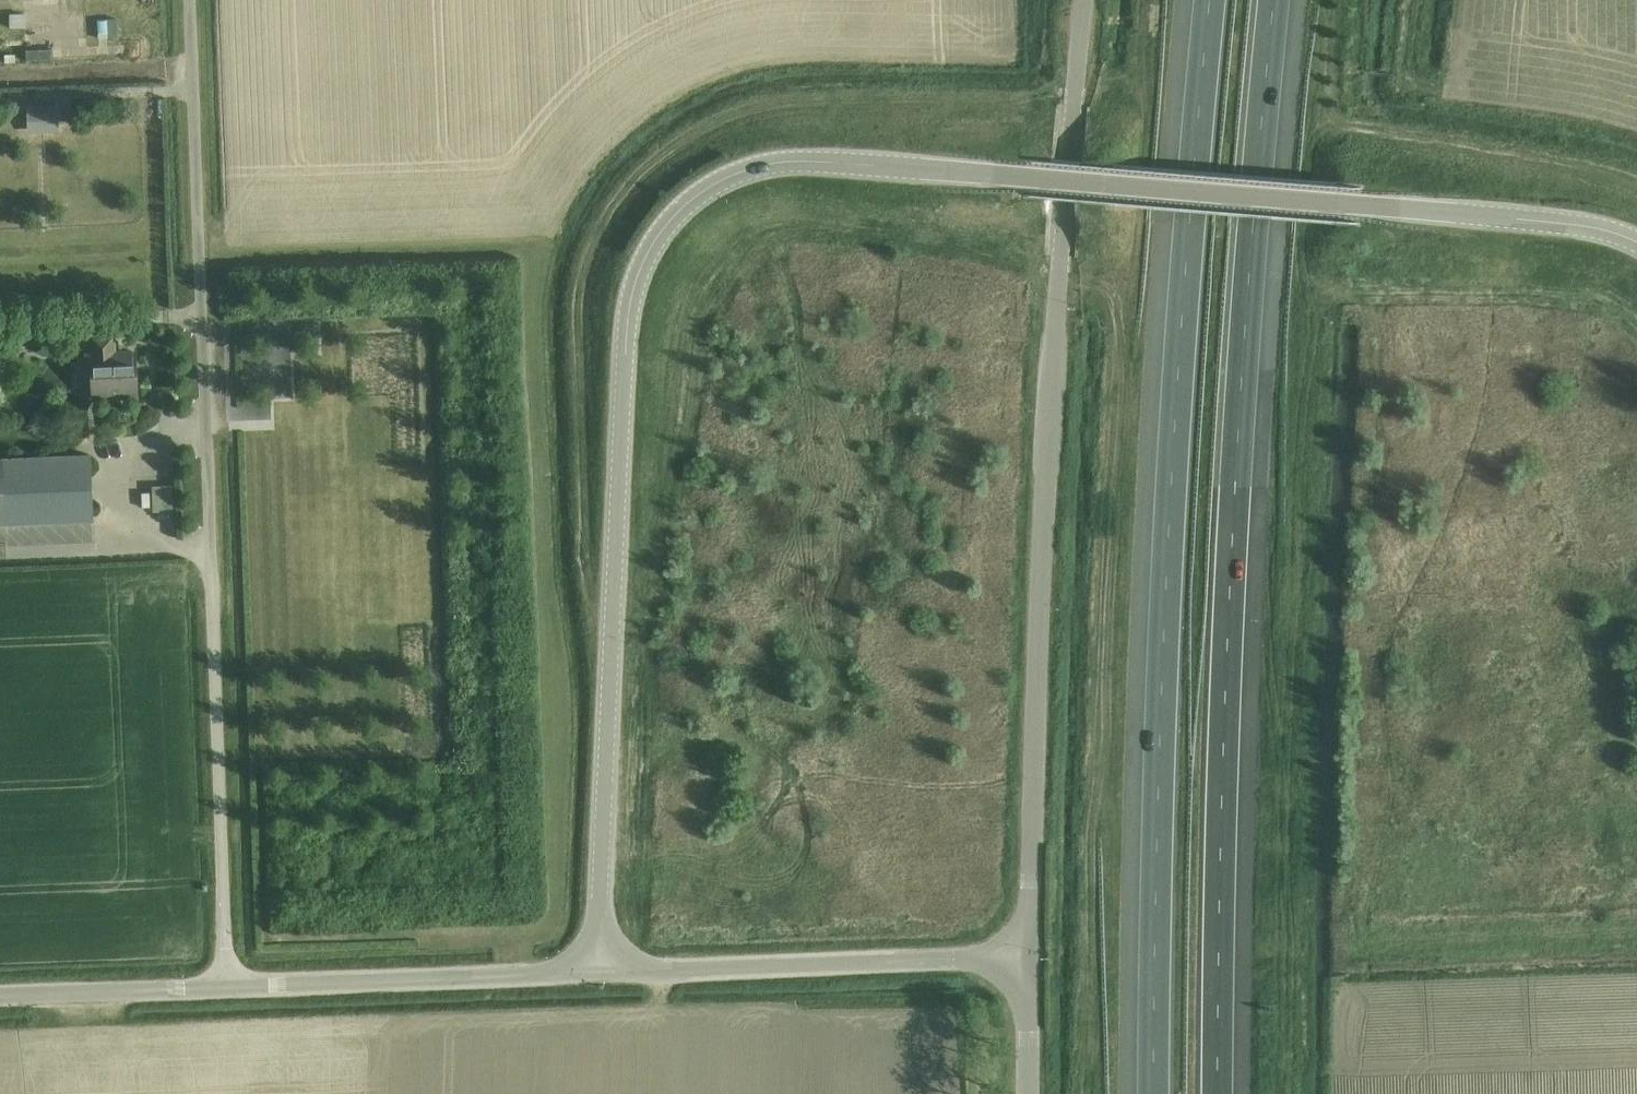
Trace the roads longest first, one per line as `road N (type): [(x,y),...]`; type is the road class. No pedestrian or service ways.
road 1 (residential): [(599,970),(624,346),(648,255),(697,195),(743,172),(797,166),(1584,228),(1636,246)]
road 2 (motorway): [(1219,1093),(1222,748),(1241,376),(1274,0)]
road 3 (motorway): [(1211,0),(1159,742),(1152,1093)]
road 4 (unclassified): [(225,986),(188,0)]
road 5 (unclassified): [(1027,959),(1084,0)]
road 6 (unclassified): [(599,970),(1027,959)]
road 7 (unclassified): [(225,986),(599,970)]
road 8 (unclassified): [(0,994),(225,986)]
road 9 (unclassified): [(1029,1093),(1027,959)]

